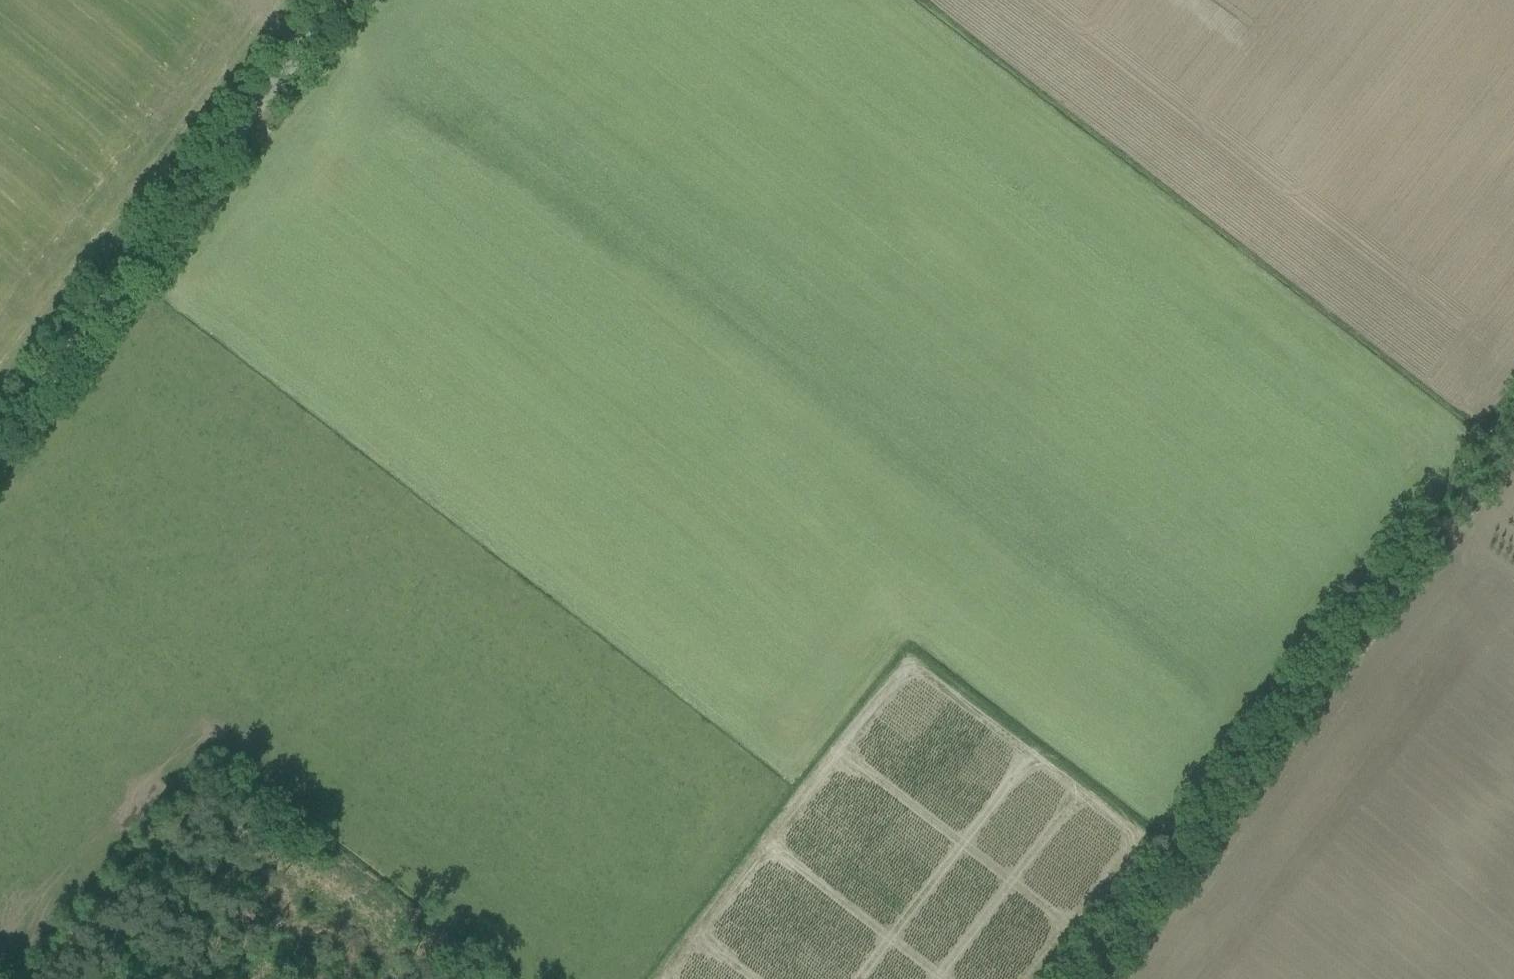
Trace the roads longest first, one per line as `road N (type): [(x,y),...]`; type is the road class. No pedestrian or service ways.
road 1 (unclassified): [(0,417),(327,0)]

